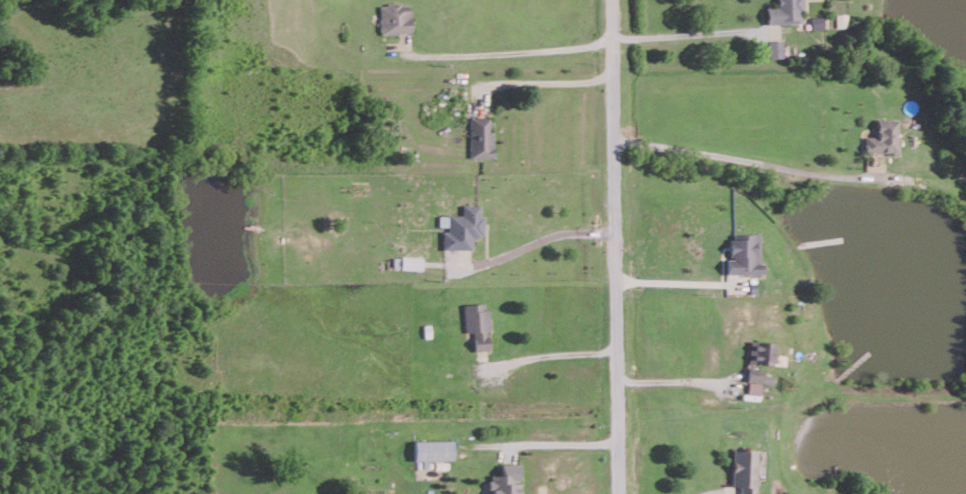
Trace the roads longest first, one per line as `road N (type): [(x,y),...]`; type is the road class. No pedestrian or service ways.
road 1 (residential): [(612,0),(621,493)]

